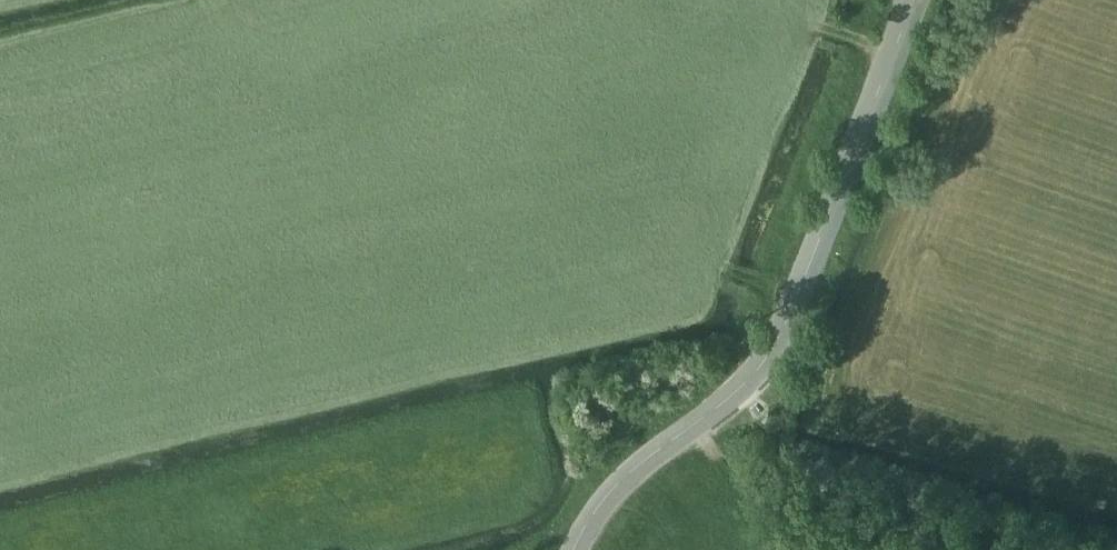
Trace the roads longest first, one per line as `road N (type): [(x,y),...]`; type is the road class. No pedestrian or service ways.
road 1 (tertiary): [(574,549),(626,475),(728,398),(770,353),(914,0)]

